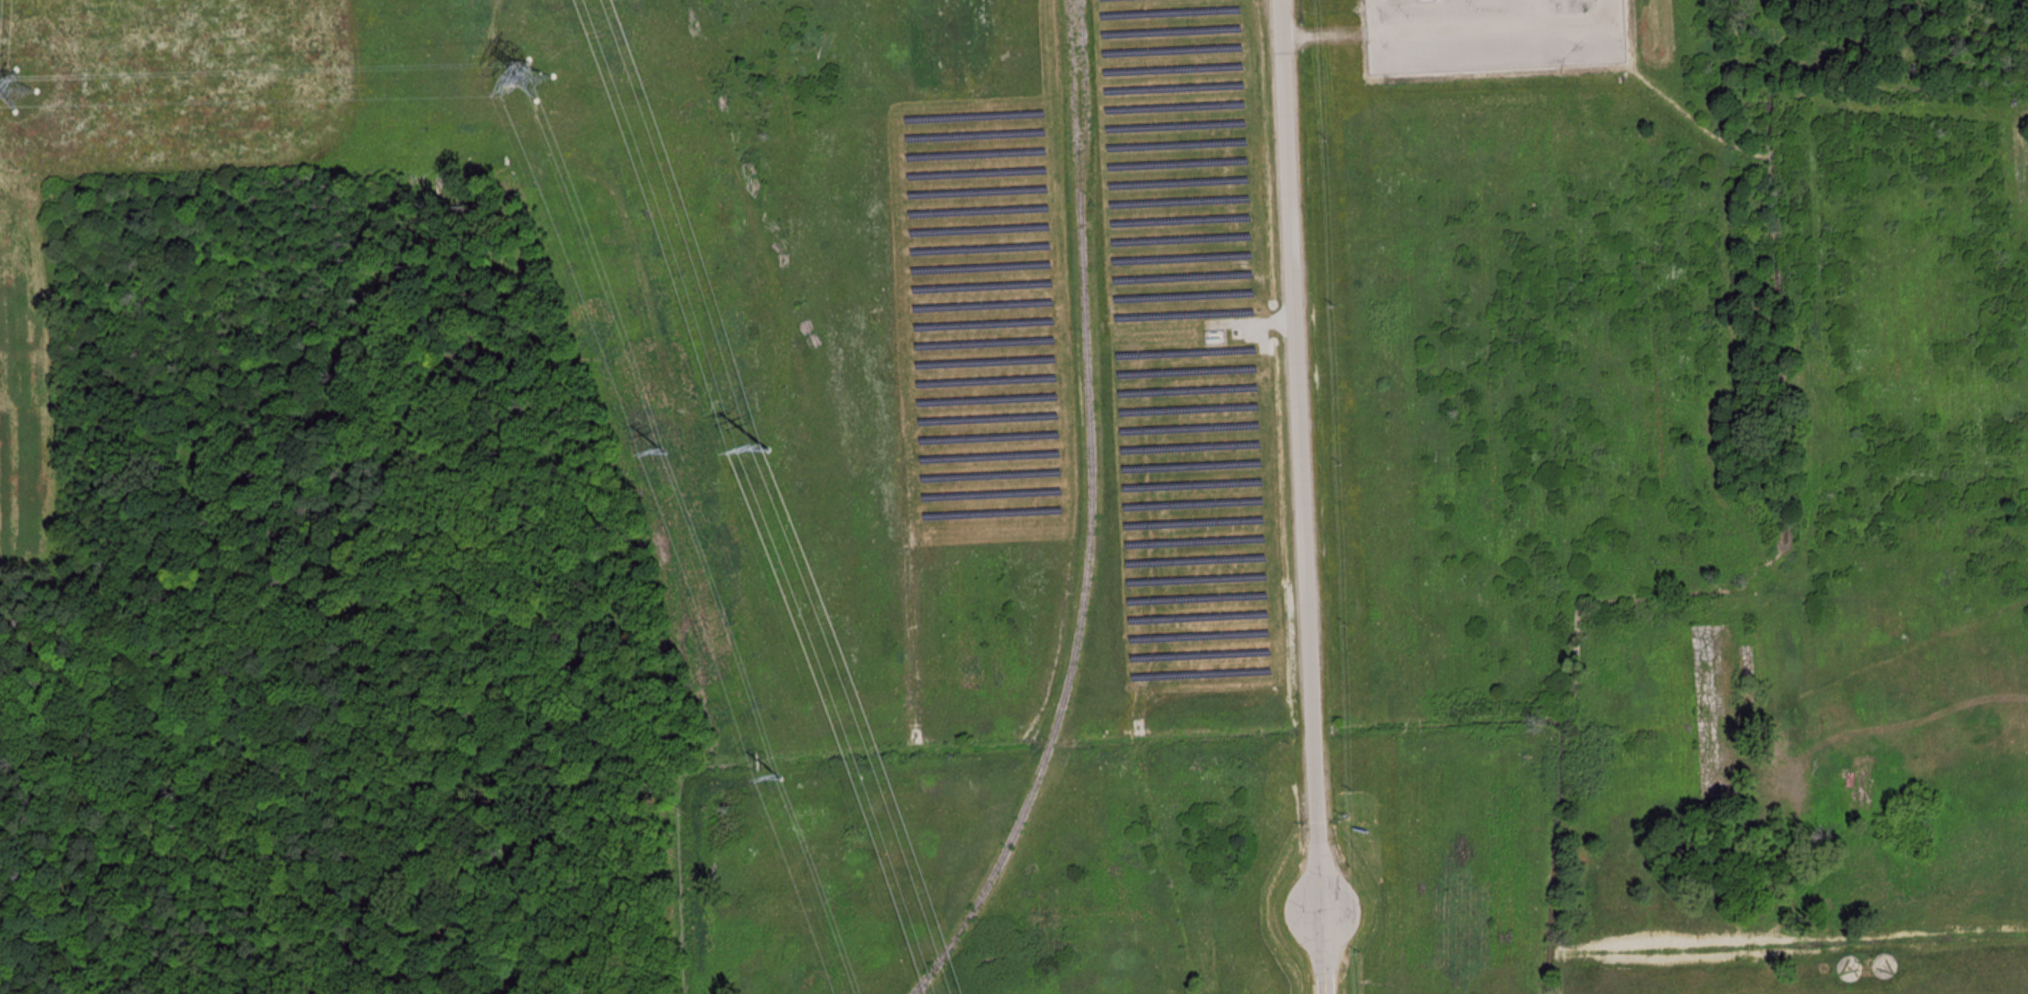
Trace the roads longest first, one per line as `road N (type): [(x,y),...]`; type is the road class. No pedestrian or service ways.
road 1 (residential): [(1328,993),(1281,0)]
road 2 (track): [(1622,993),(1727,974),(1759,948),(1792,876)]

